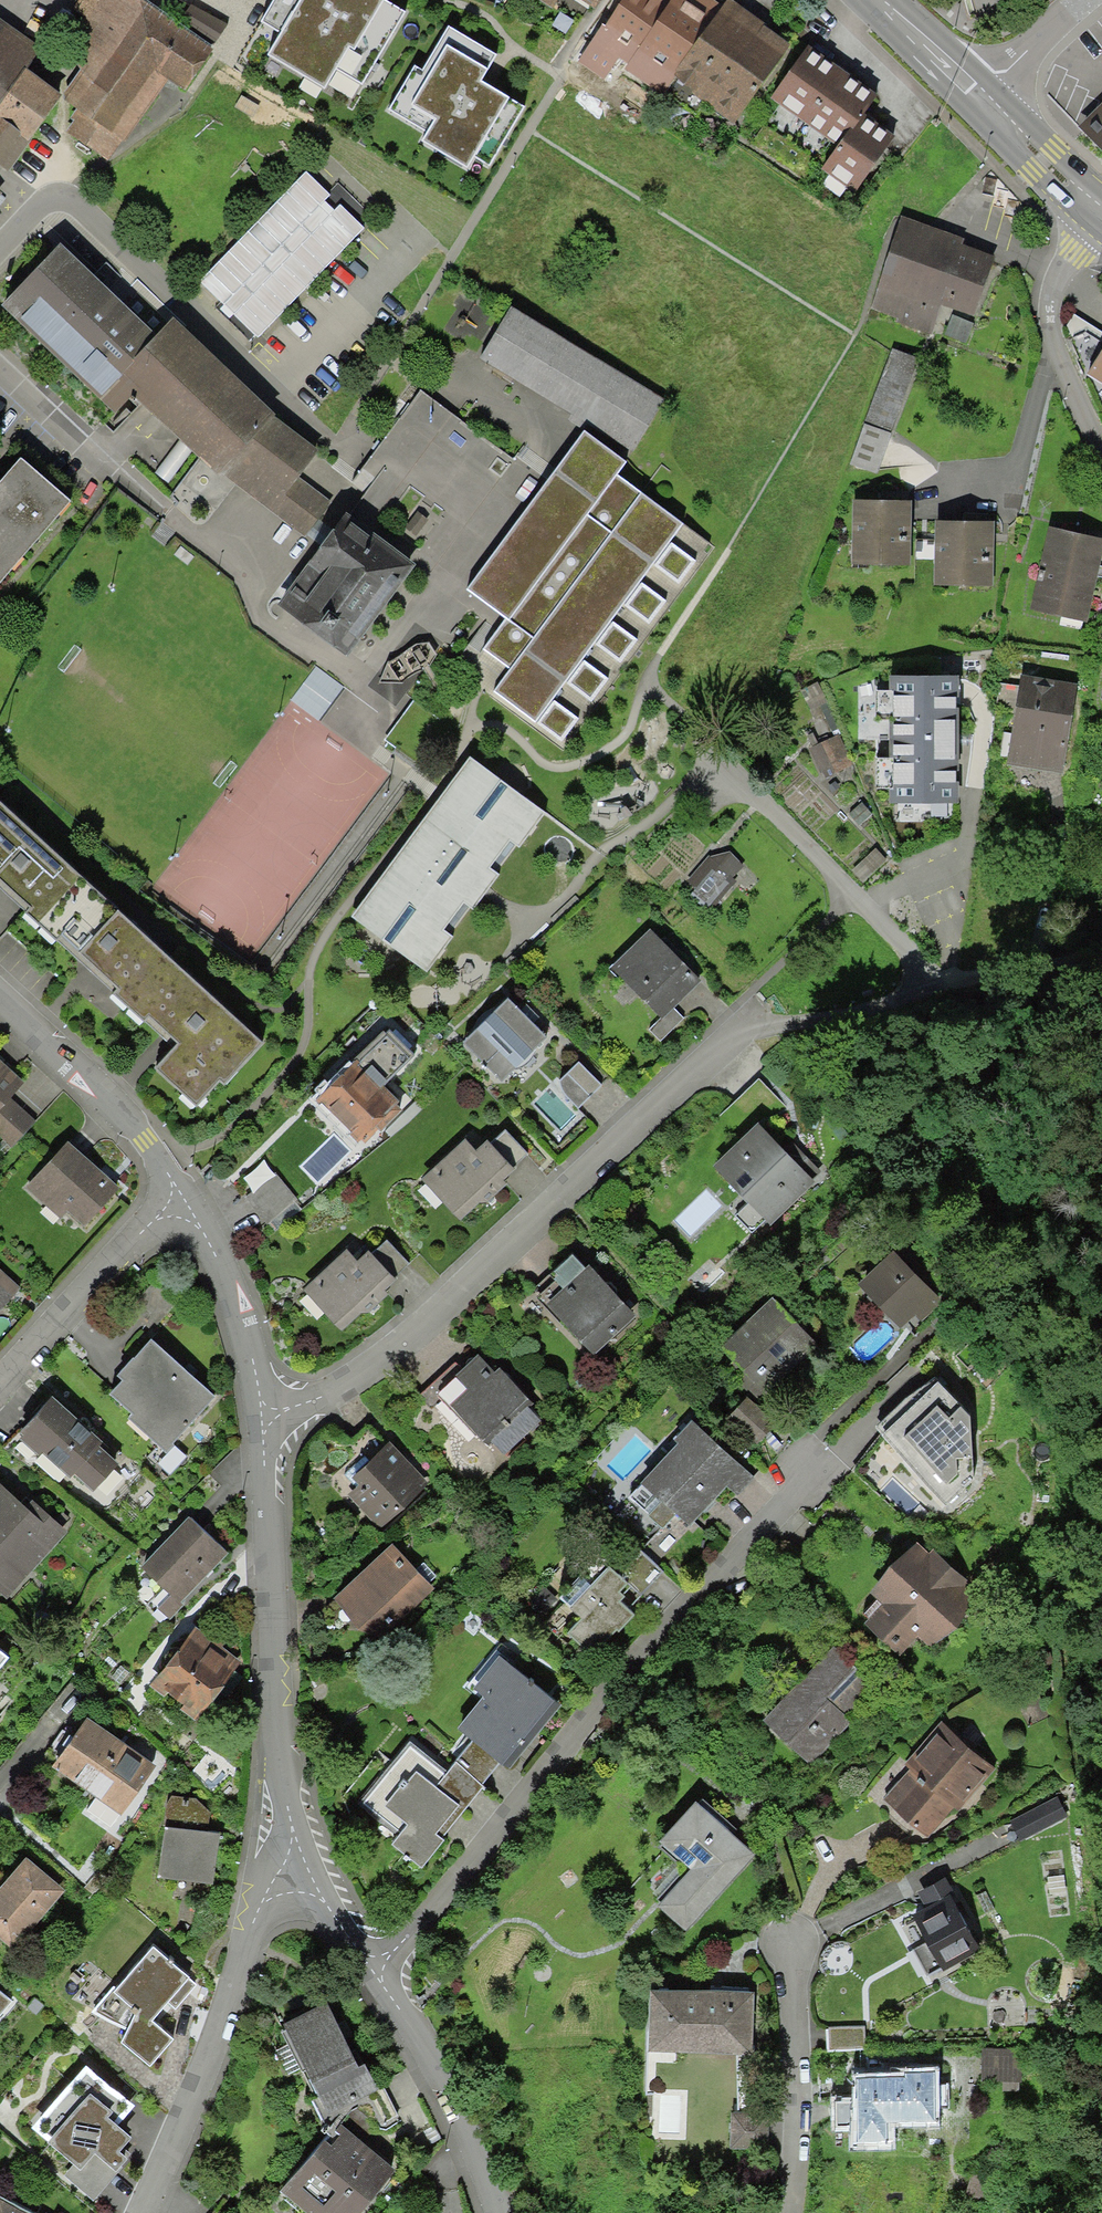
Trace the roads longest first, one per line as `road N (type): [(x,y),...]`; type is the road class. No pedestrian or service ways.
road 1 (residential): [(260,1408),(333,1392),(462,1289),(720,1042),(930,995),(856,908)]
road 2 (residential): [(815,1467),(370,1963)]
road 3 (residential): [(786,2212),(793,2025),(782,1934),(1002,1833)]
road 4 (residential): [(296,1870),(277,1713),(260,1408)]
road 5 (residential): [(140,2212),(184,2114),(252,1921),(268,1889),(296,1870)]
road 6 (residential): [(239,576),(0,364)]
road 7 (residential): [(493,2212),(472,2136),(370,1963)]
road 8 (residential): [(1101,452),(1045,302),(1049,270),(1089,205)]
road 9 (residential): [(179,1193),(145,1142),(0,1003)]
road 10 (residential): [(0,1379),(179,1193)]
road 11 (residential): [(260,1408),(242,1328),(179,1193)]
road 12 (secondary): [(873,0),(992,111)]
road 13 (track): [(948,990),(1101,955)]
road 14 (residential): [(1101,5),(992,111)]
road 15 (secondary): [(992,111),(1089,205)]

